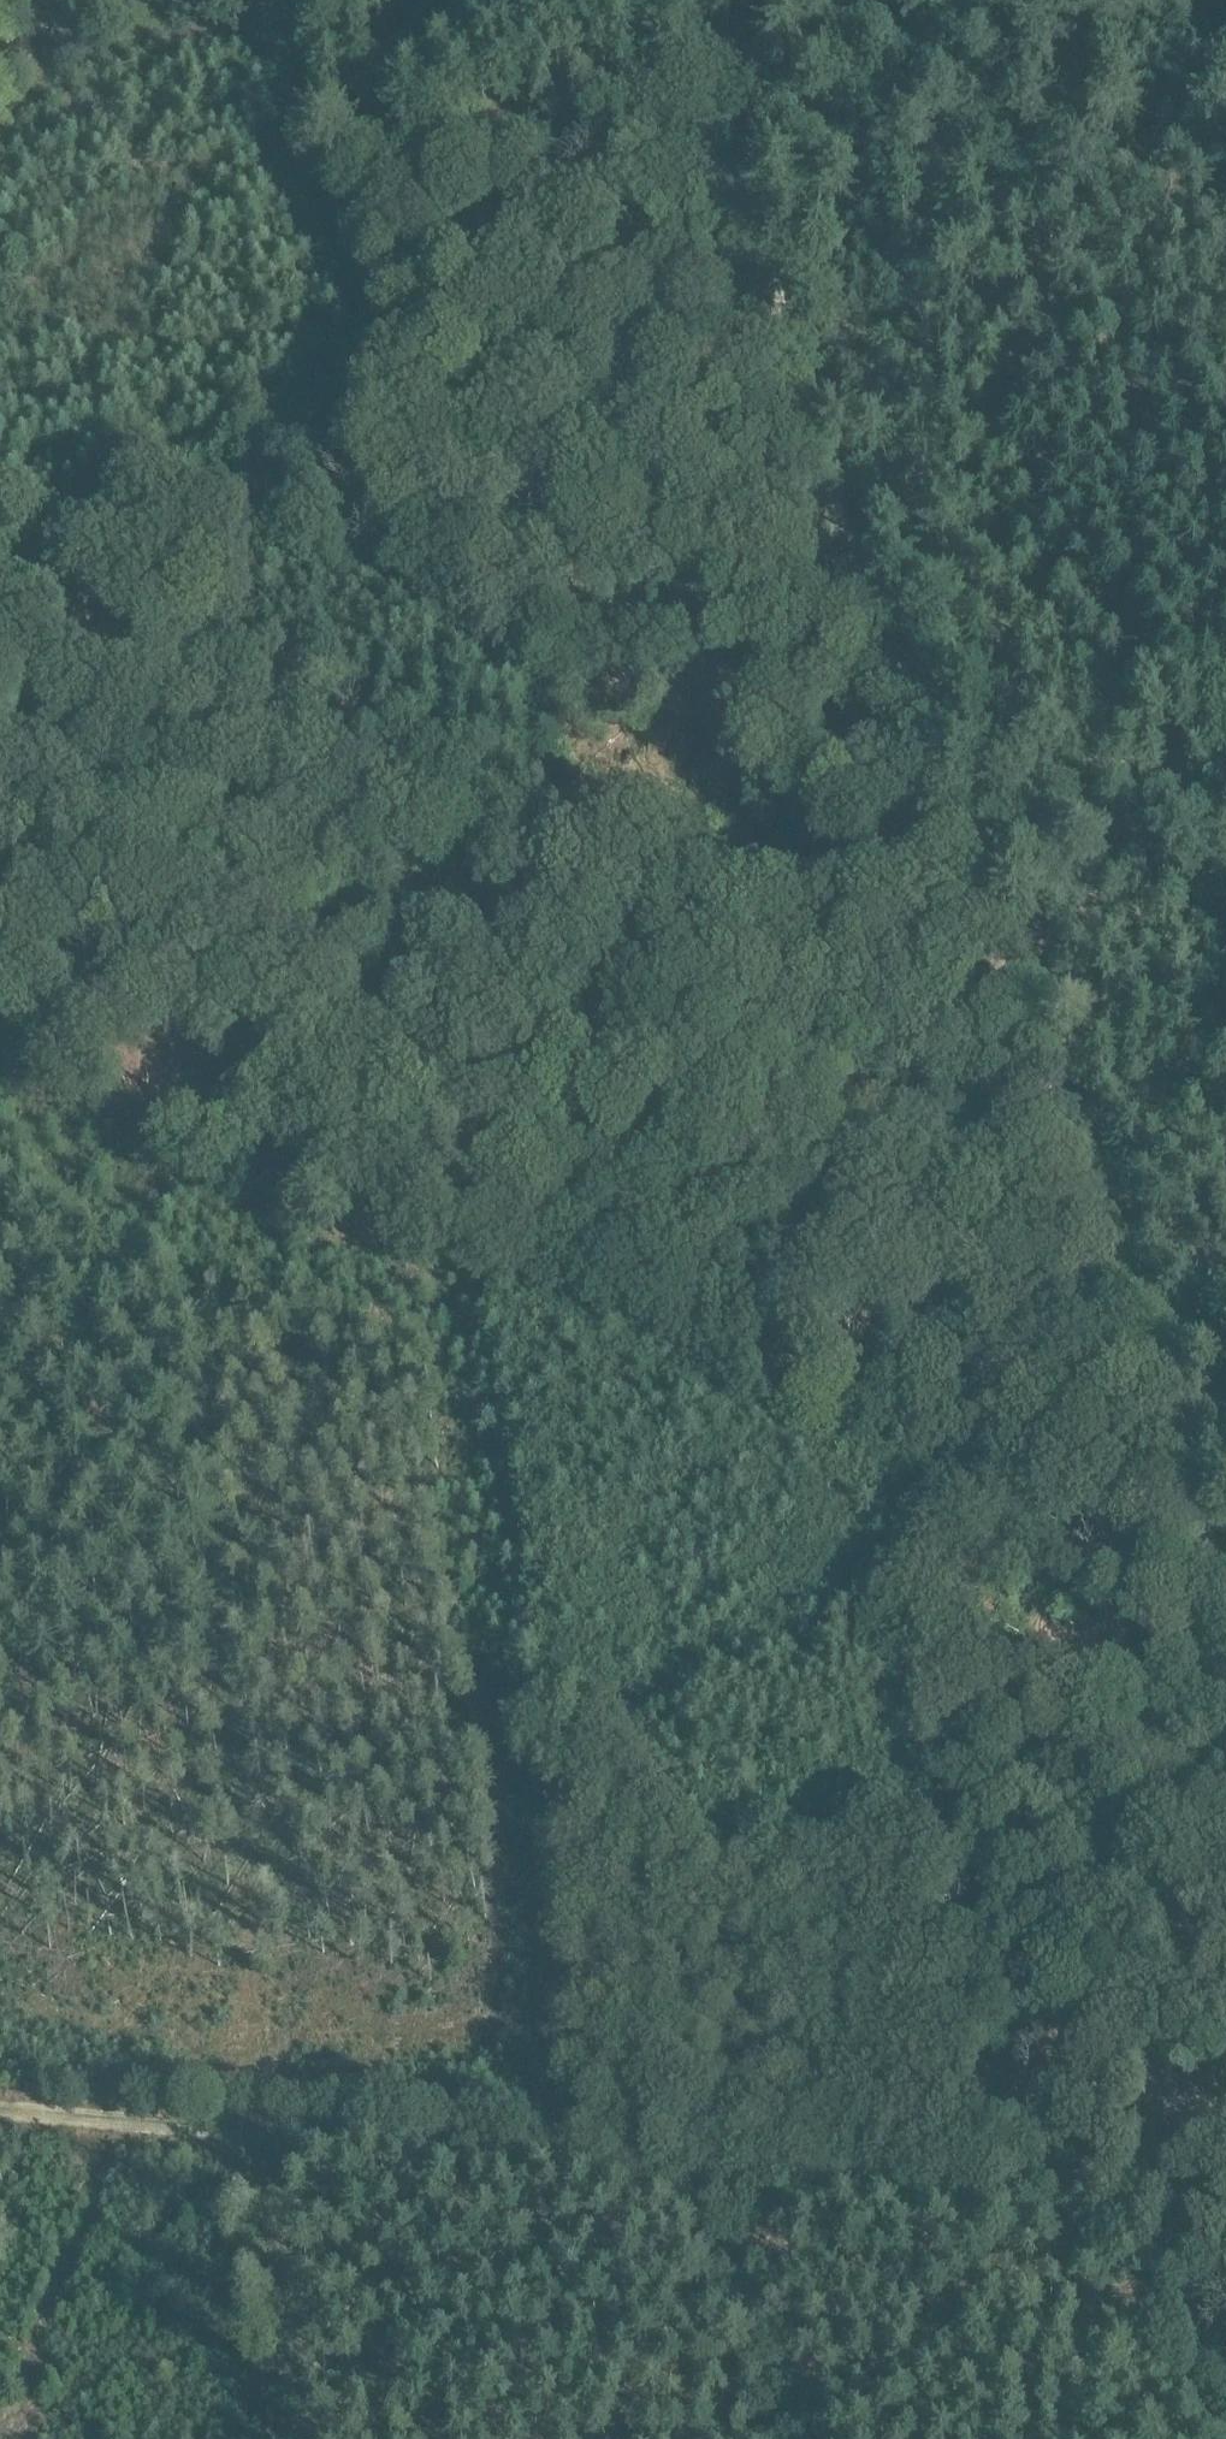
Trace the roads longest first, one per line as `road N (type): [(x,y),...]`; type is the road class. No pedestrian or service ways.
road 1 (track): [(1225,1538),(891,538),(829,290),(803,121),(754,0)]

